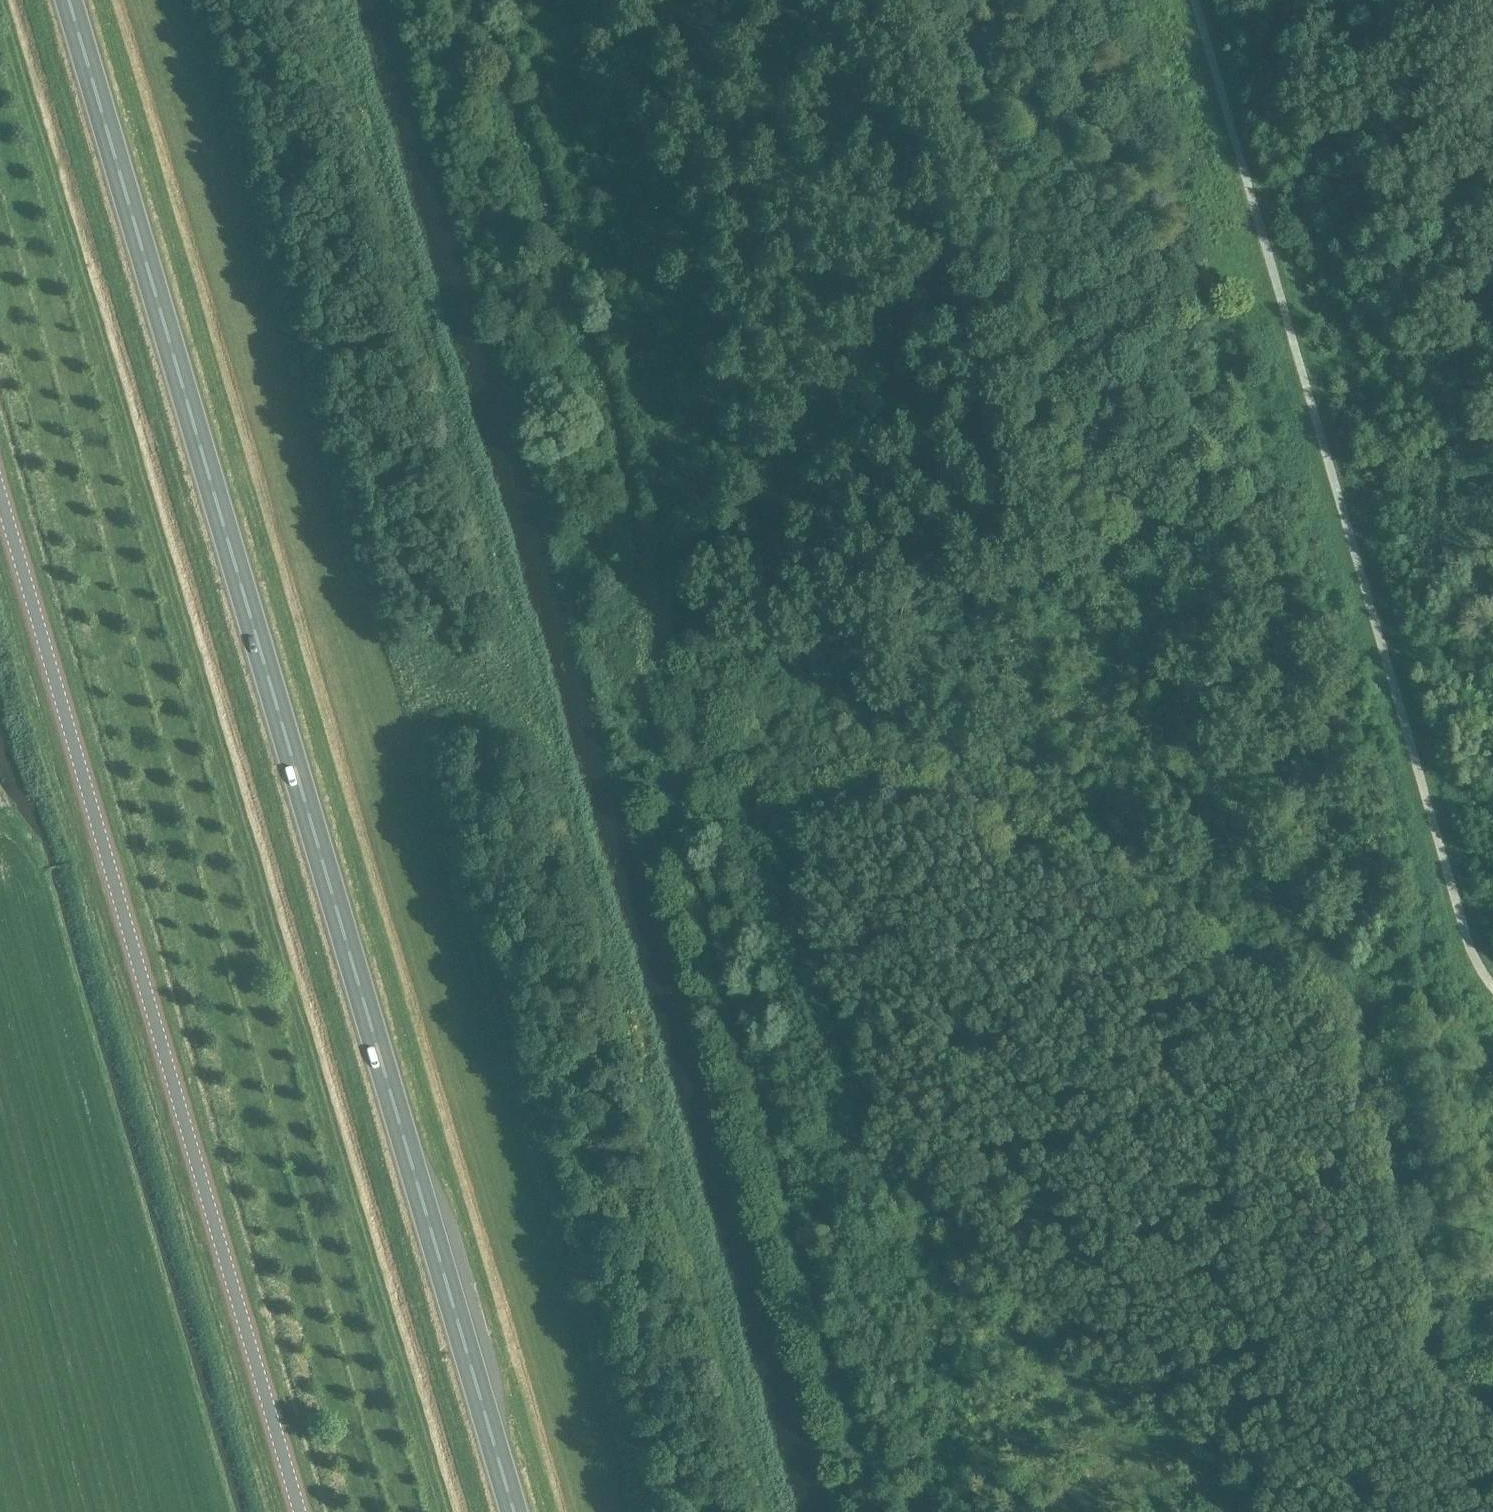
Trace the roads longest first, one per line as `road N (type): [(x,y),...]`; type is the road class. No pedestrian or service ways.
road 1 (trunk): [(513,1511),(69,0)]
road 2 (unclassified): [(284,1511),(101,905),(65,718),(0,499)]

